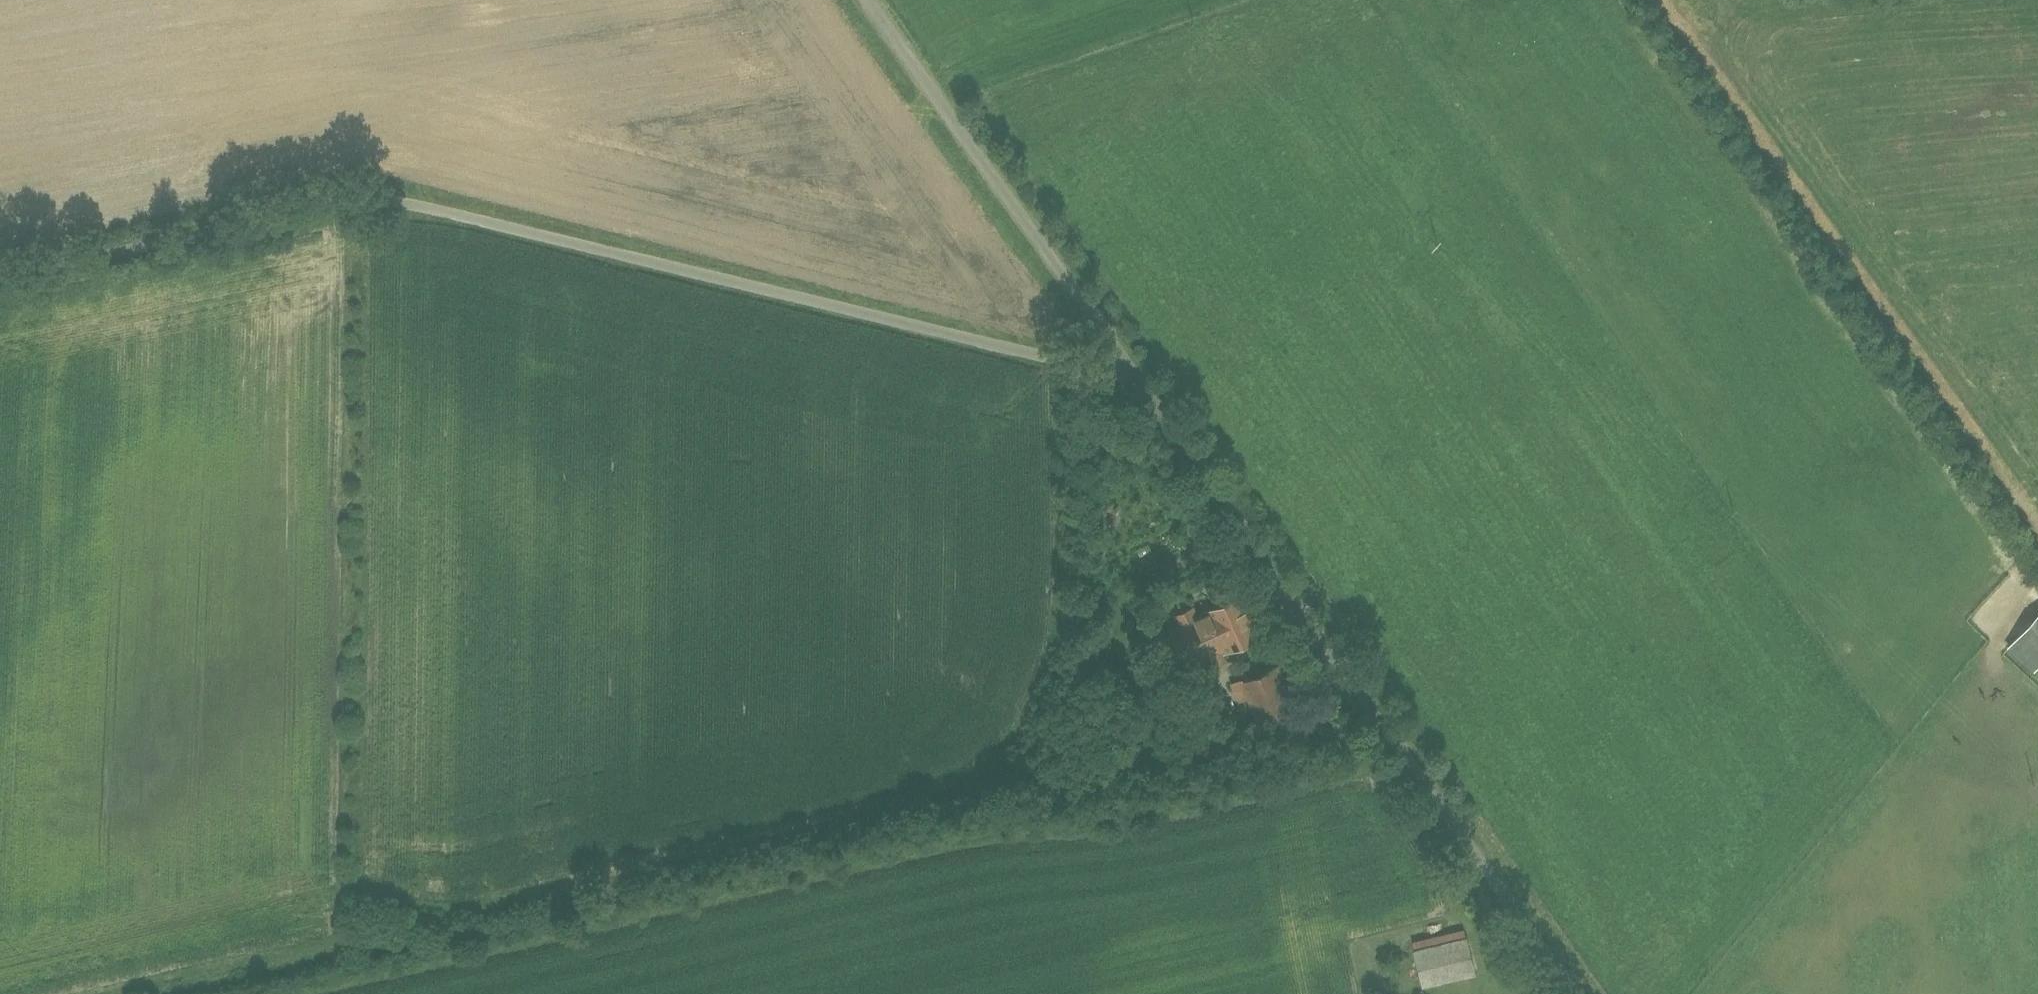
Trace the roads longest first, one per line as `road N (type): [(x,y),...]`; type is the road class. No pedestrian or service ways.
road 1 (residential): [(1120,362),(1062,363),(713,279),(408,188),(351,189),(0,260)]
road 2 (residential): [(1120,362),(1549,993)]
road 3 (residential): [(868,0),(1120,362)]

